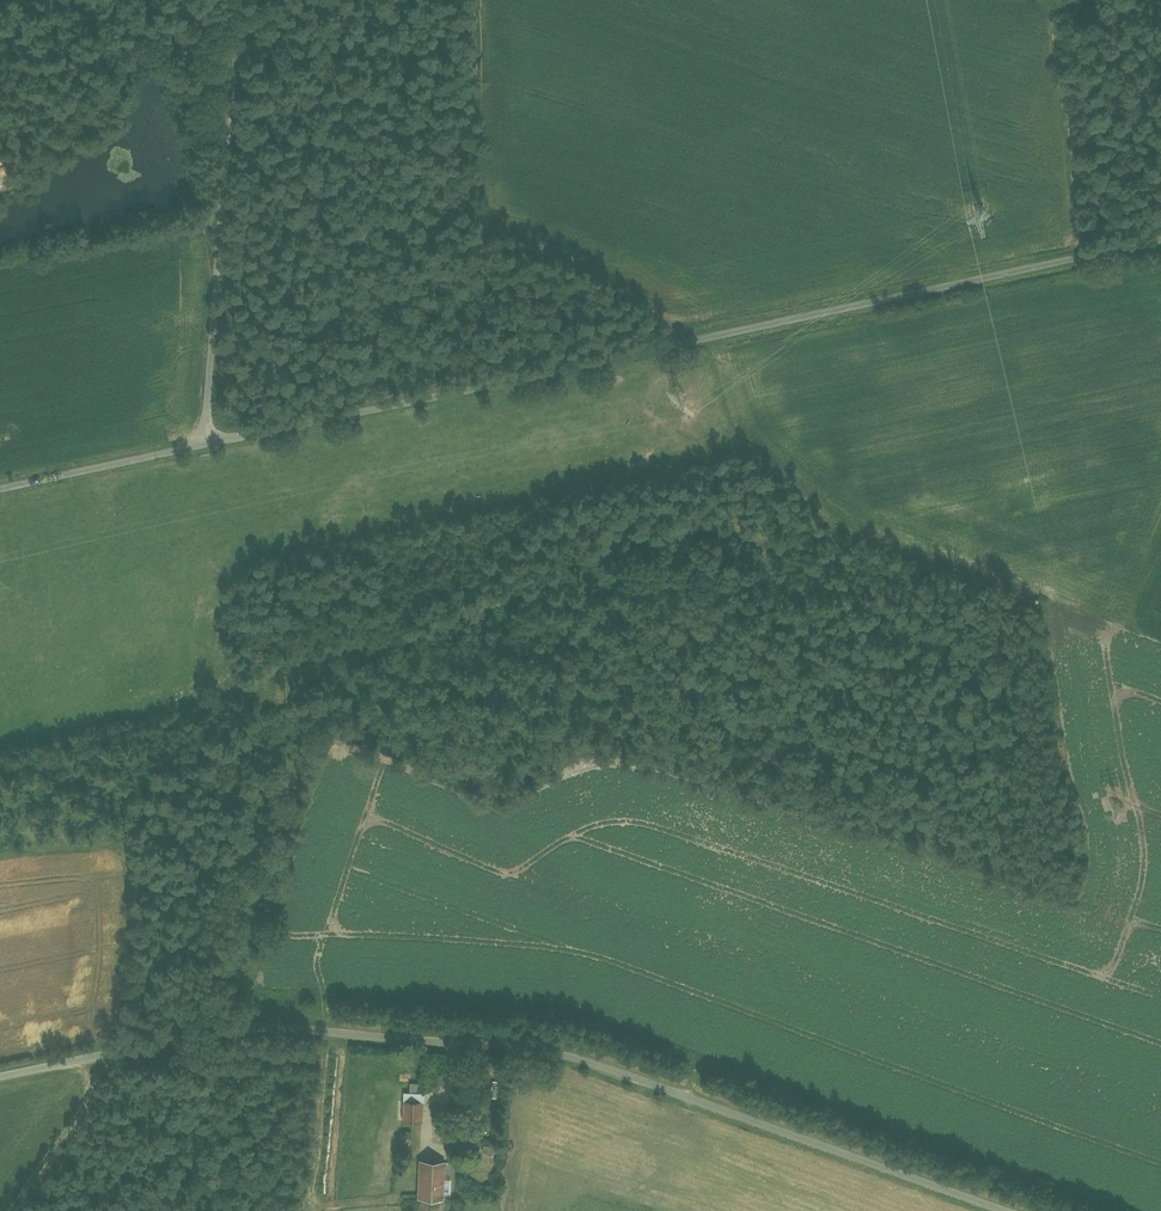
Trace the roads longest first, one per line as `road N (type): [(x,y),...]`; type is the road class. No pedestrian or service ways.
road 1 (unclassified): [(1160,228),(0,482)]
road 2 (residential): [(0,1074),(203,1030),(532,1048),(1006,1210)]

